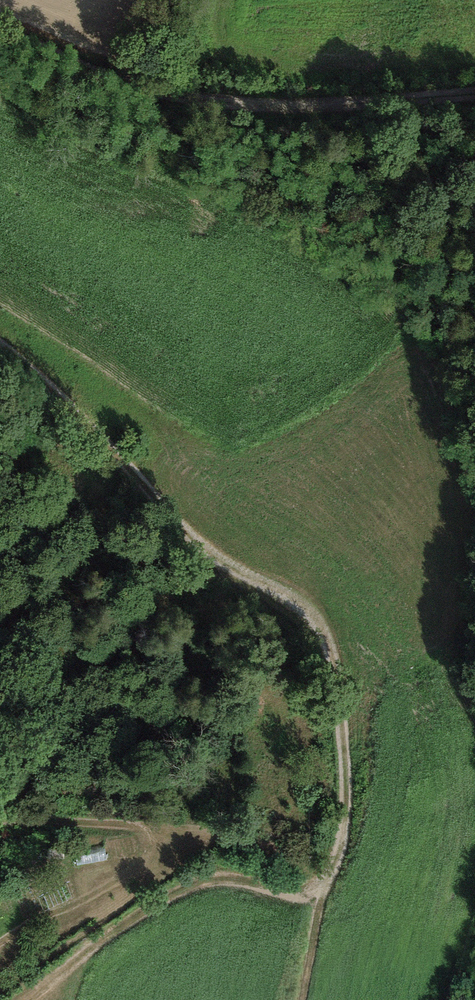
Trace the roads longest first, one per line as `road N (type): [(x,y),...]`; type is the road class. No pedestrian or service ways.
road 1 (track): [(0,349),(81,414),(229,566),(311,613),(331,644),(340,701),(348,810),(332,867)]
road 2 (track): [(0,24),(103,76),(237,106),(474,94)]
road 3 (track): [(300,999),(332,867)]

